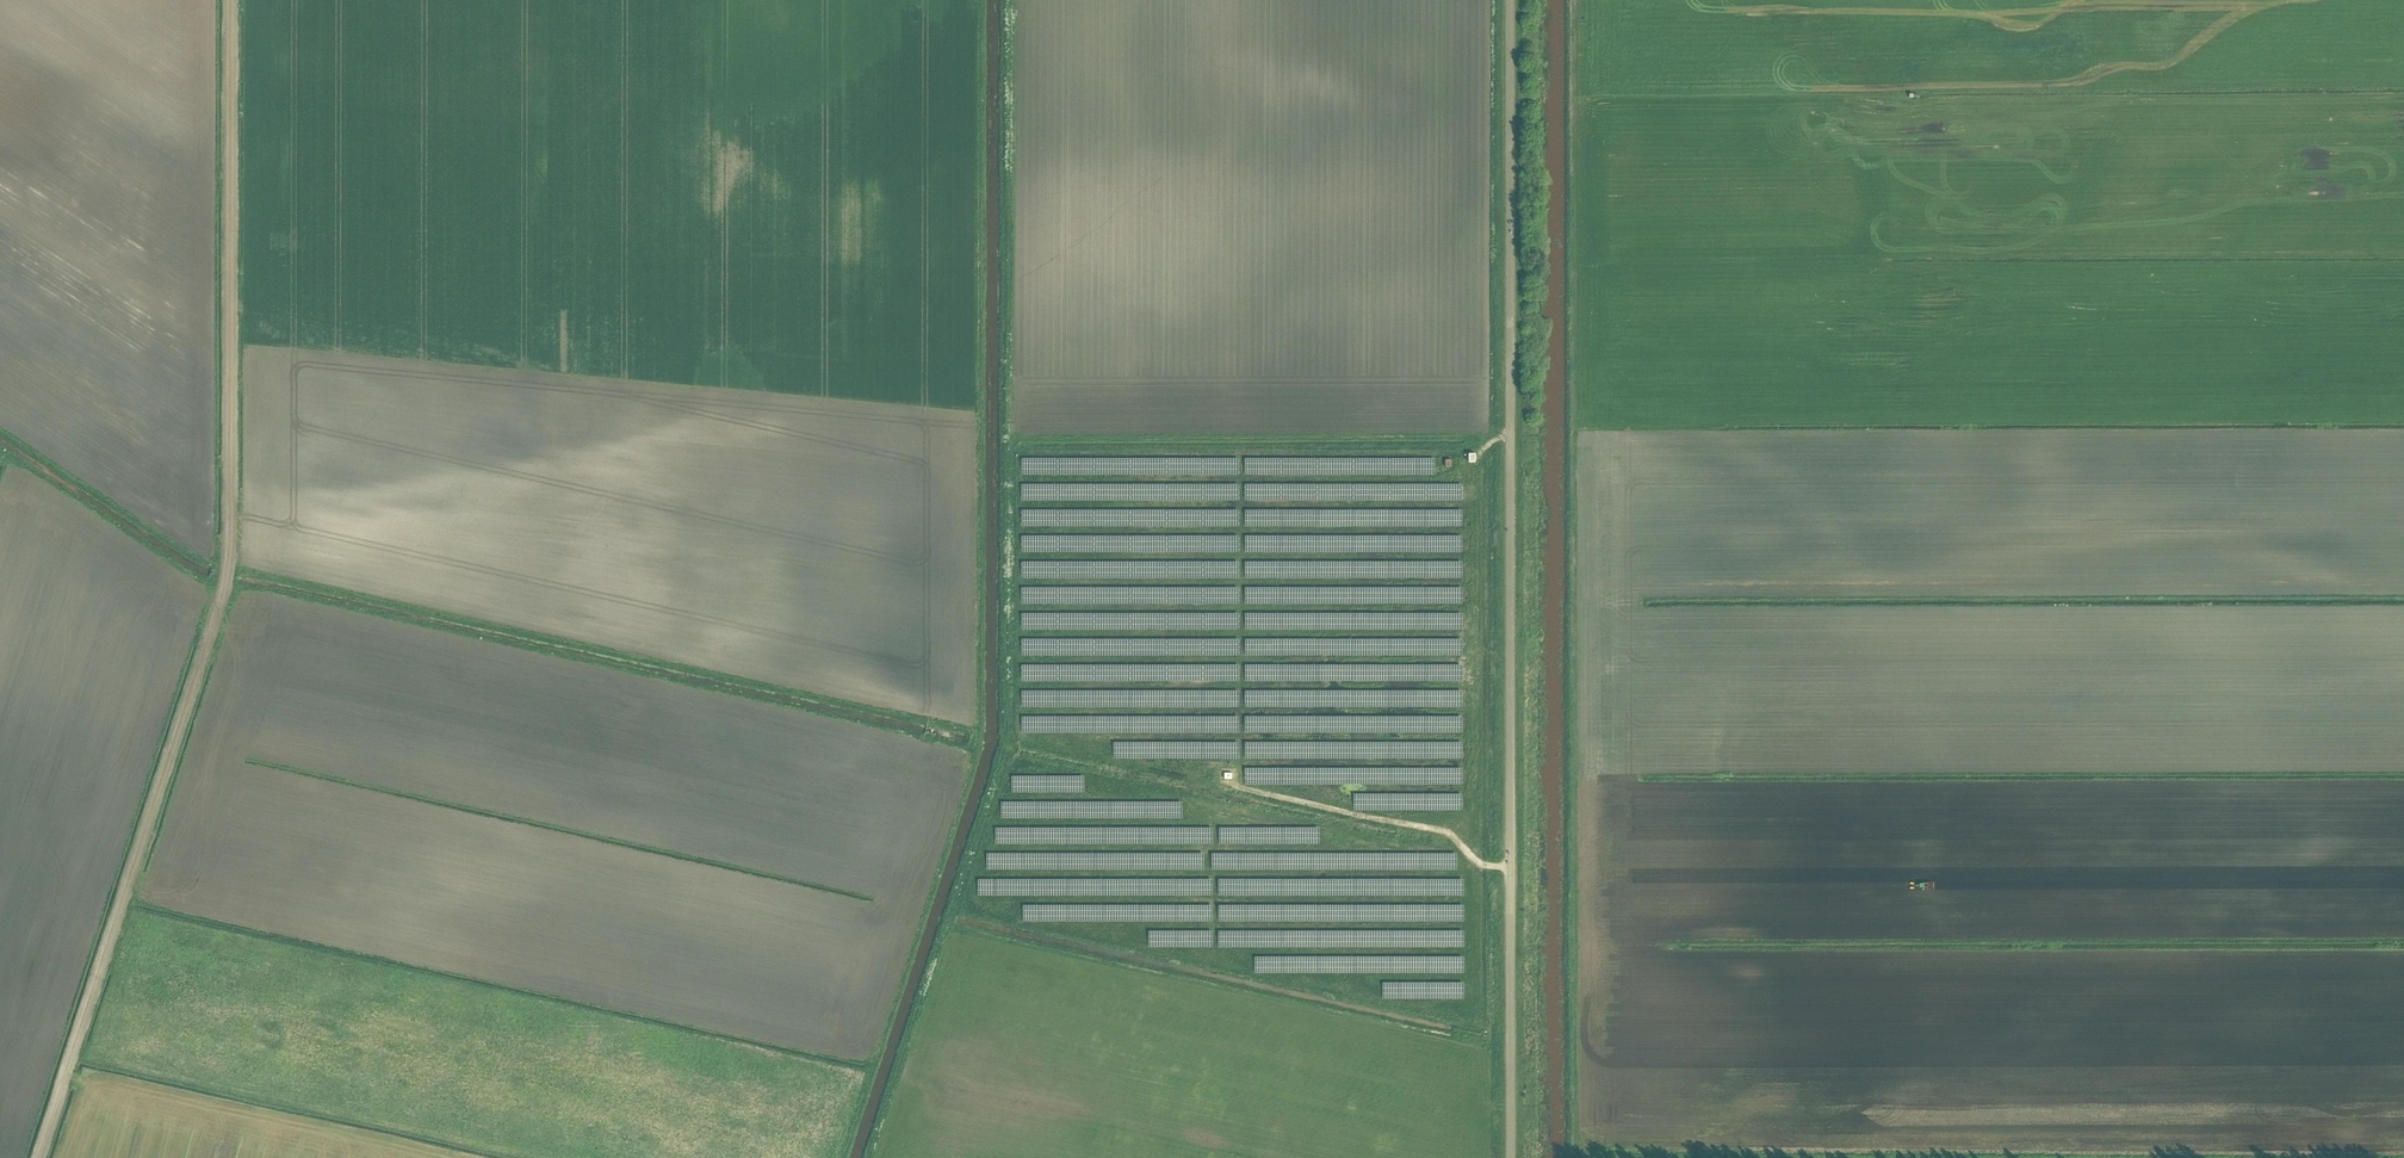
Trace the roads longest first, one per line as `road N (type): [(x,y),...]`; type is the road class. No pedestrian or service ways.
road 1 (track): [(36,1157),(225,586),(231,0)]
road 2 (track): [(1571,0),(1575,1157)]
road 3 (tertiary): [(1509,1157),(1508,0)]

